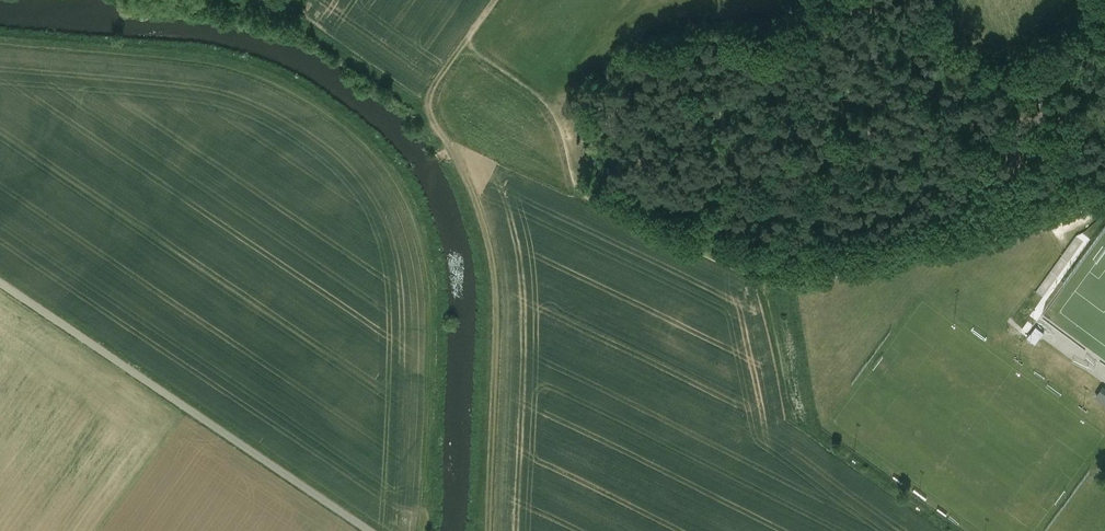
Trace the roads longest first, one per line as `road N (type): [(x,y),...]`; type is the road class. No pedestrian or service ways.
road 1 (unclassified): [(0,279),(376,530)]

